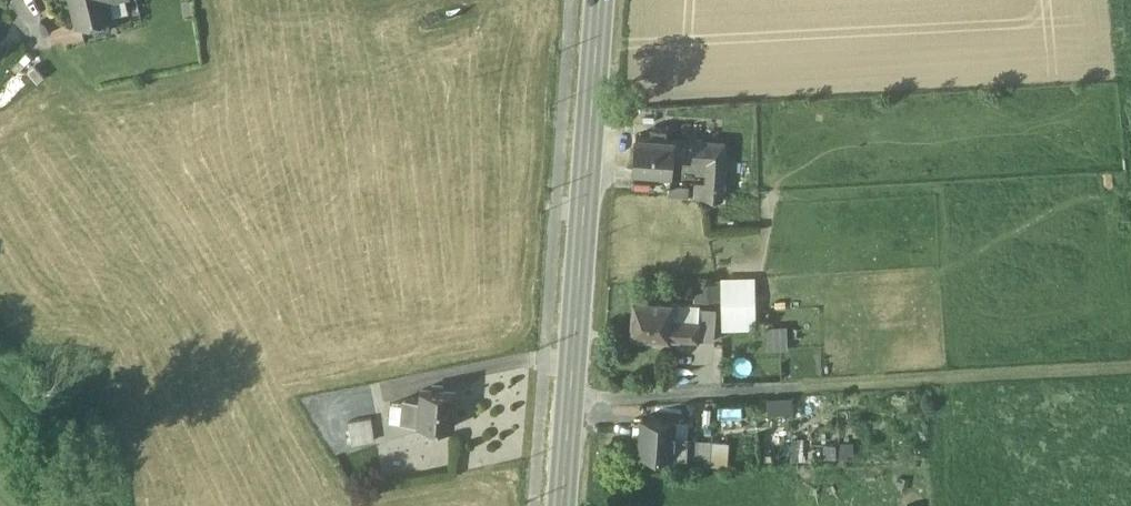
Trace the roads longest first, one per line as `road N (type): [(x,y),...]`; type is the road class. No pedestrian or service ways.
road 1 (primary): [(562,505),(600,0)]
road 2 (track): [(1130,370),(816,390)]

